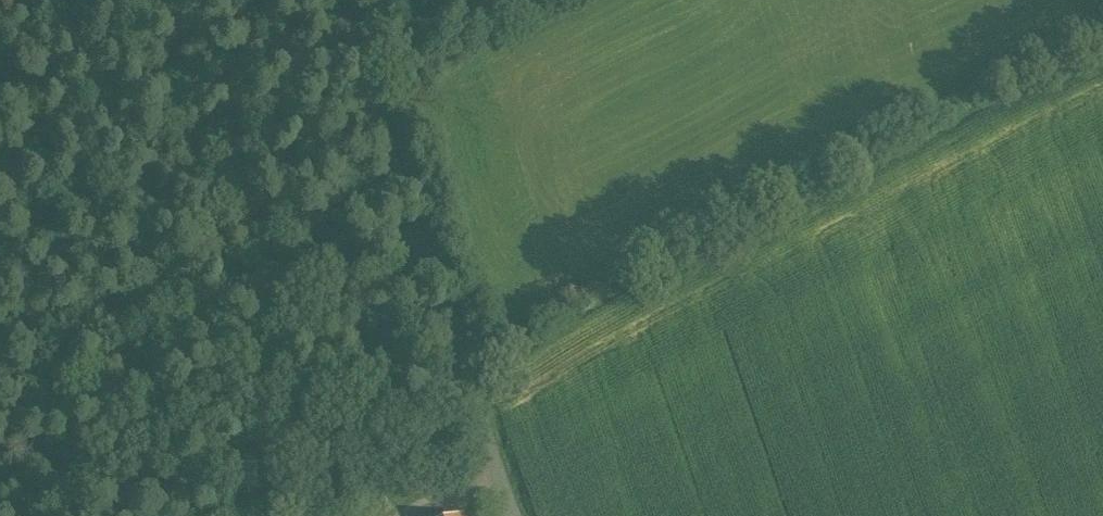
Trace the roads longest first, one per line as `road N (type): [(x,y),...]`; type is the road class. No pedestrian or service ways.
road 1 (unclassified): [(513,515),(339,0)]

